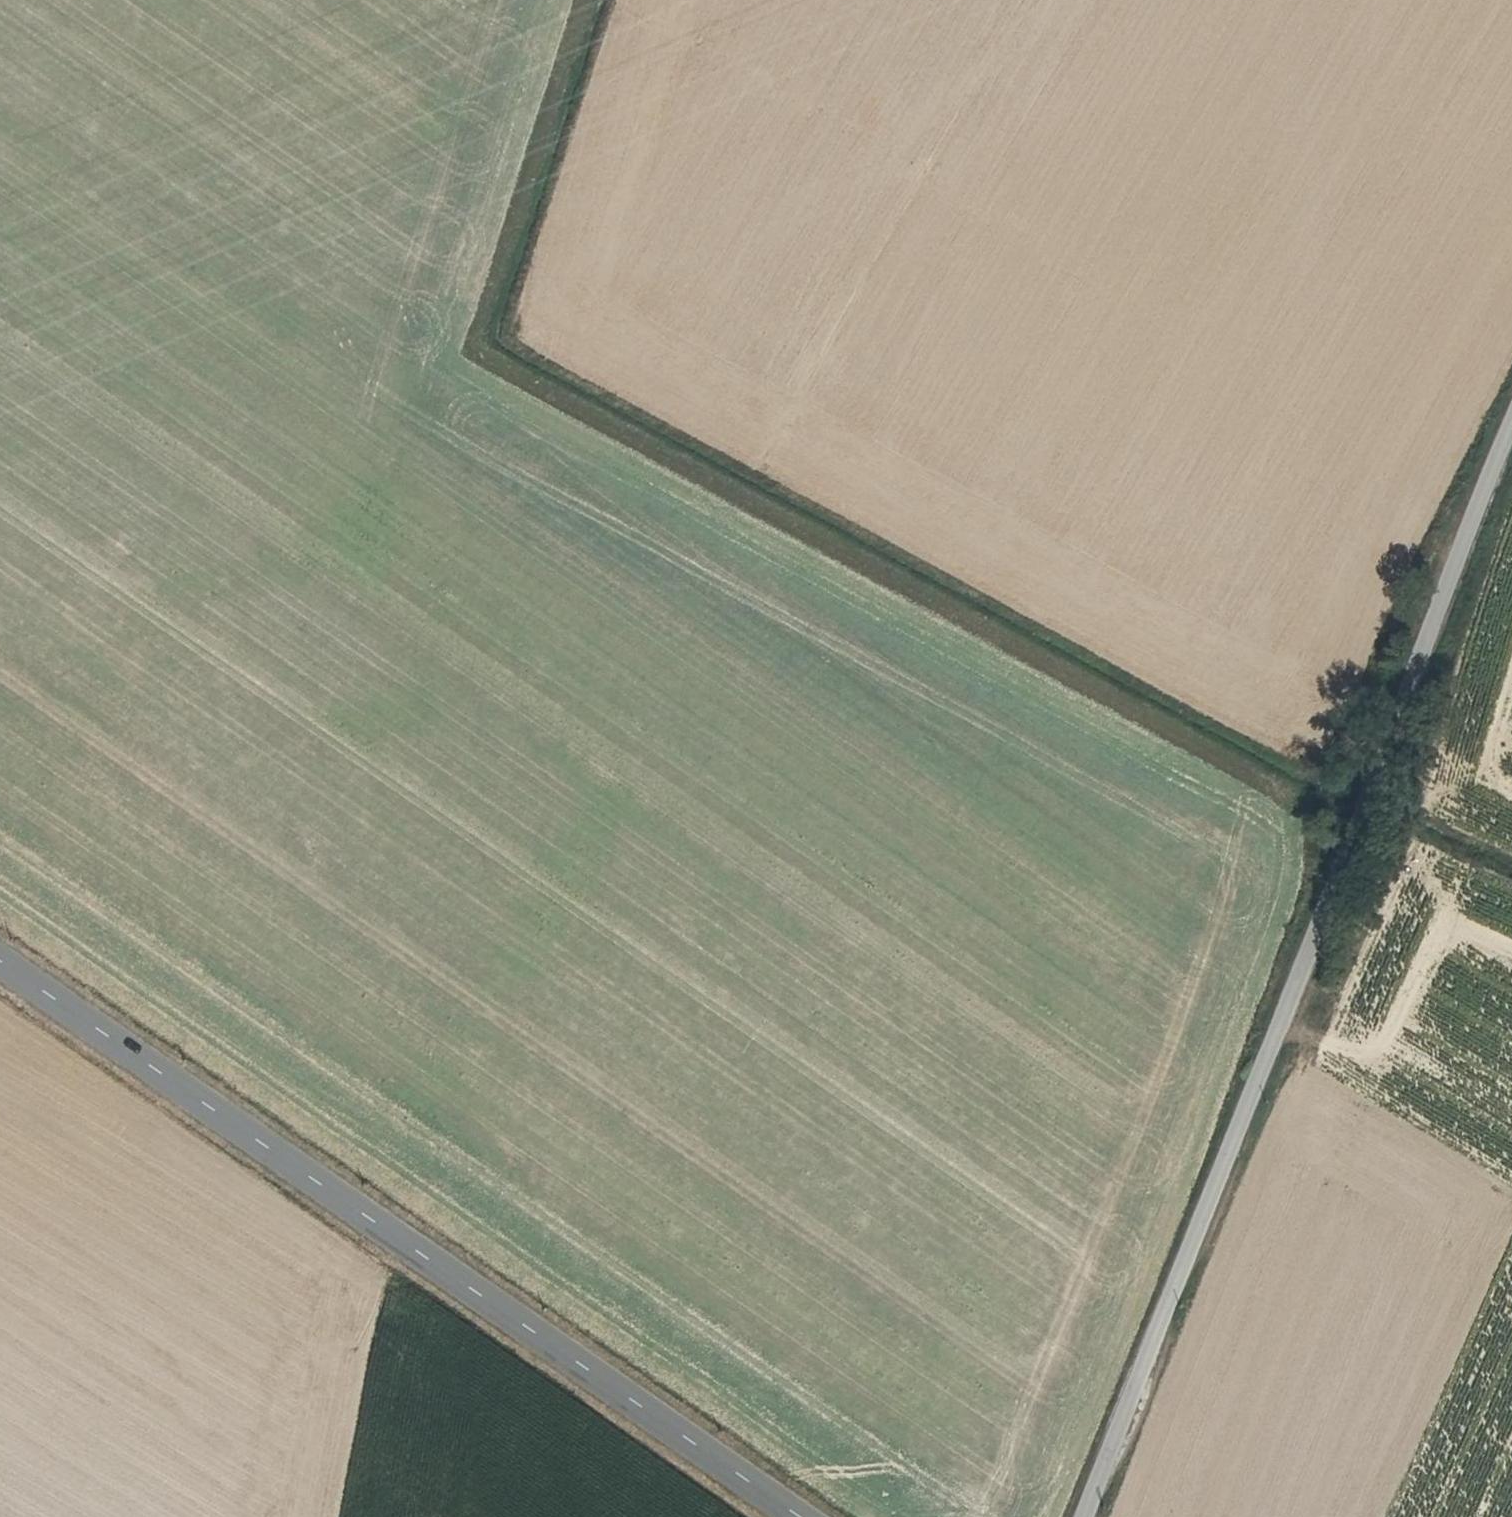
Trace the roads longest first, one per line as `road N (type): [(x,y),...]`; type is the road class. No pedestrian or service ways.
road 1 (unclassified): [(1077,1516),(1511,418)]
road 2 (tertiary): [(0,962),(798,1516)]

